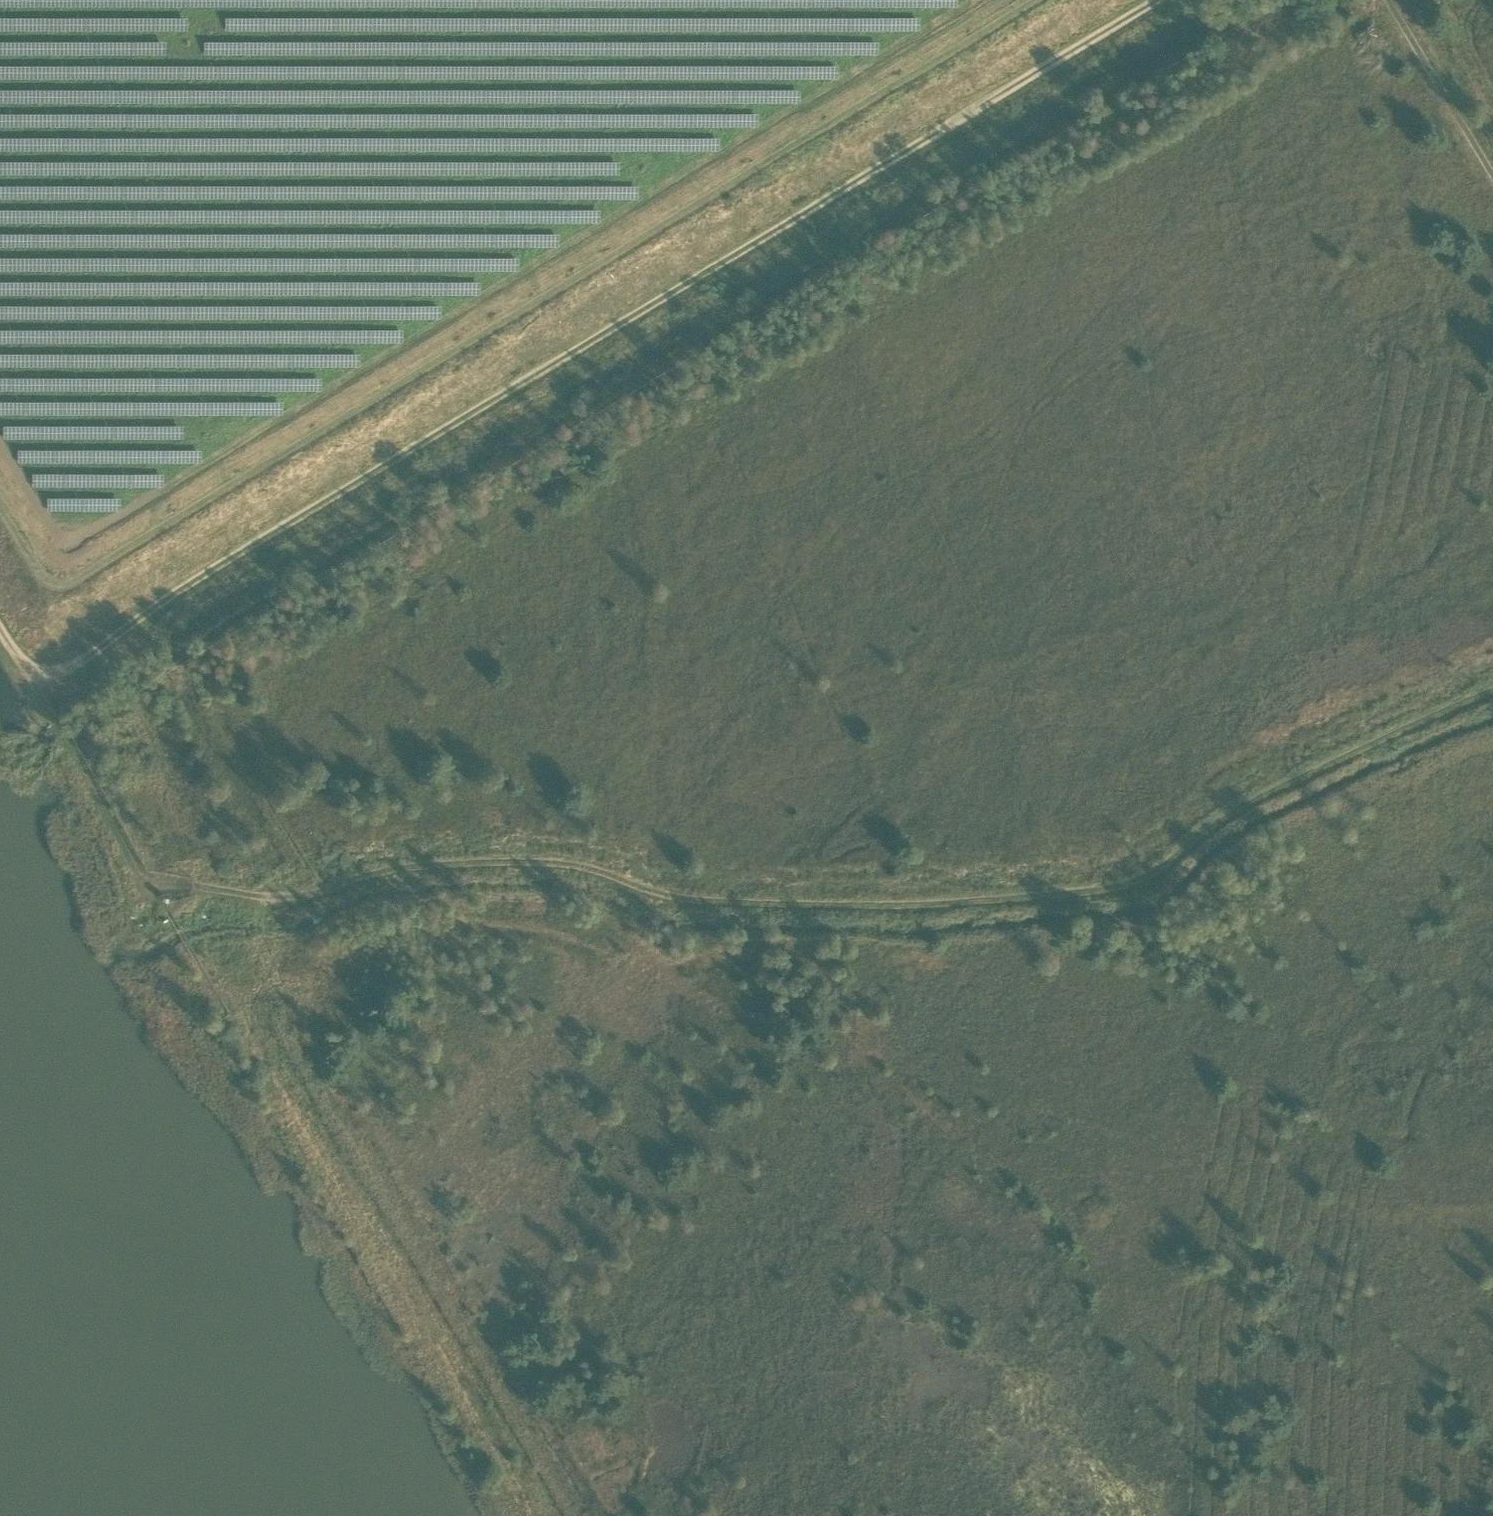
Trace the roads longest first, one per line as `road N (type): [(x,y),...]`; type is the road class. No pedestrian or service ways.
road 1 (track): [(1492,692),(1207,826),(1164,867),(1128,884),(962,903),(682,902),(574,864),(541,862),(405,868),(289,897),(238,897),(152,889),(108,823),(35,680),(0,636)]
road 2 (track): [(35,680),(100,653),(144,616),(1167,0)]
road 3 (track): [(1492,177),(1391,0)]

